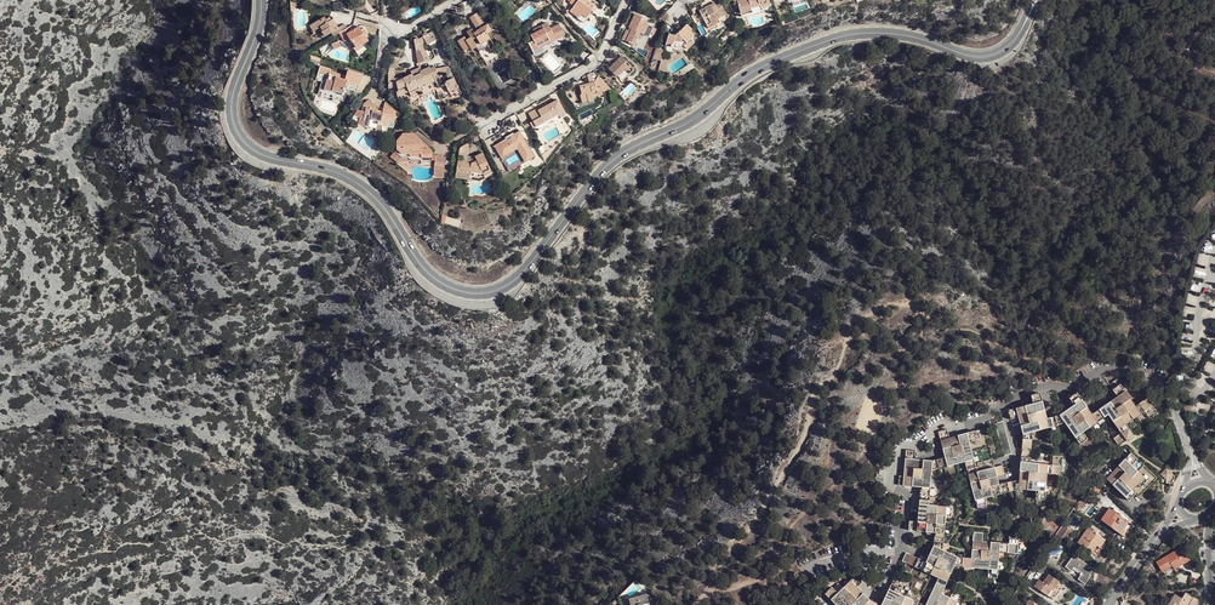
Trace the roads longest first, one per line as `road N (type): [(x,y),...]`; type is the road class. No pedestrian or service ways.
road 1 (primary): [(1032,8),(1008,46),(983,55),(870,33),(750,70),(691,122),(612,159),(511,283),(473,292),(424,266),(364,186),(255,151),(235,130),(232,99),(260,0)]
road 2 (track): [(1214,14),(1137,52),(1131,66),(1141,86),(1214,122)]
road 3 (residential): [(484,126),(601,60),(628,0)]
road 4 (residential): [(1111,604),(1163,536),(1199,519)]
road 5 (residential): [(1179,505),(1104,604)]

